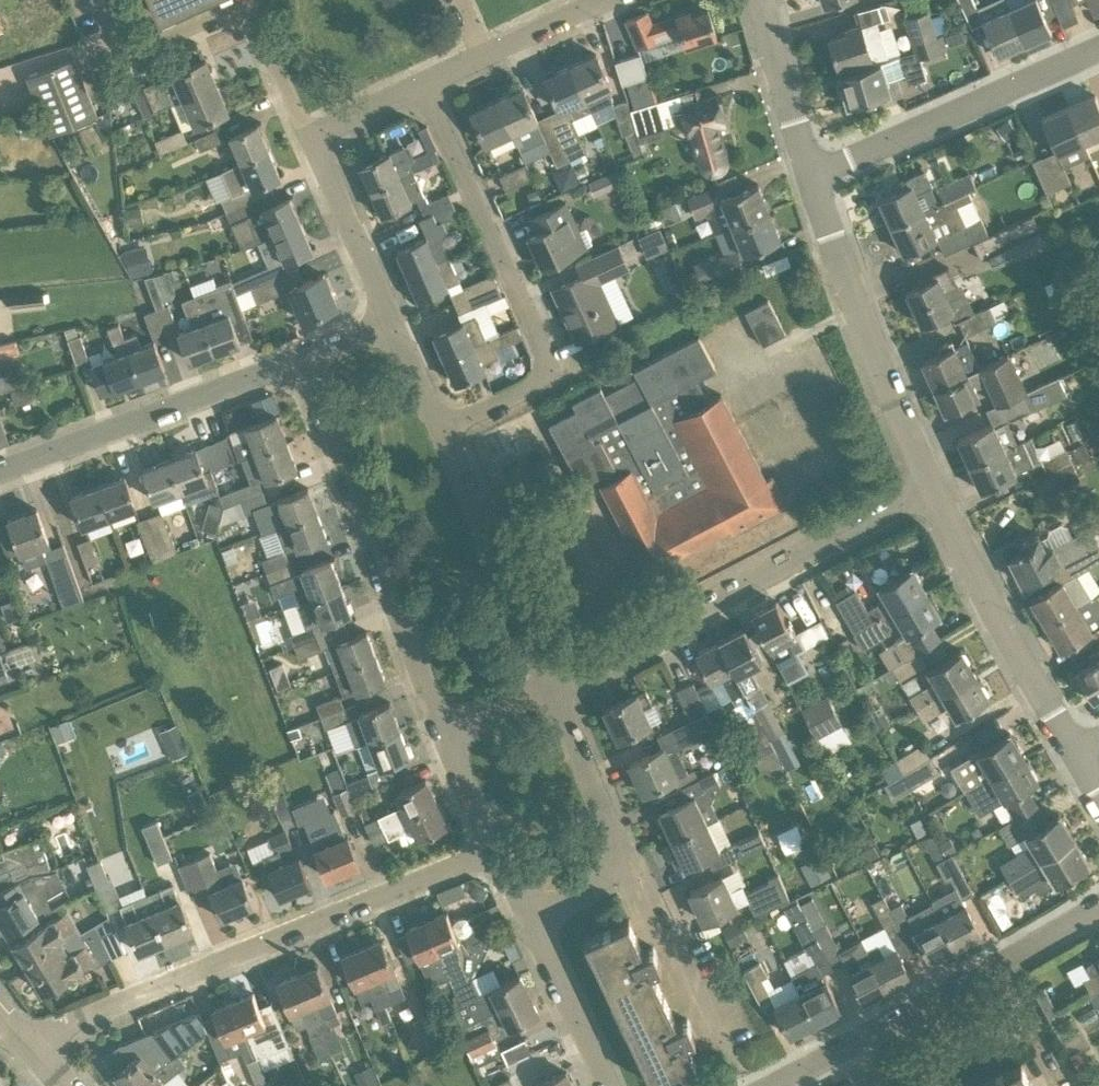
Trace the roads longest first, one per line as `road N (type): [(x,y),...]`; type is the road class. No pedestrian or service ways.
road 1 (residential): [(25,1047),(493,848)]
road 2 (residential): [(442,425),(537,385),(550,368),(421,82)]
road 3 (residential): [(551,687),(927,490)]
road 4 (residential): [(447,738),(299,360)]
road 5 (residential): [(927,490),(812,174)]
road 6 (residential): [(0,469),(299,360)]
road 7 (residential): [(812,174),(1098,49)]
road 8 (residential): [(528,918),(626,862),(551,687)]
road 9 (residential): [(111,0),(124,35),(137,42),(236,11),(250,17),(307,133)]
road 10 (residential): [(1076,750),(1003,641),(927,490)]
road 11 (residential): [(551,687),(442,425)]
road 12 (residential): [(393,323),(307,133)]
road 13 (residential): [(606,1085),(528,918)]
road 14 (residential): [(812,174),(759,0)]
road 15 (residential): [(487,53),(616,0)]
road 16 (residential): [(1056,1085),(993,966)]
road 17 (residential): [(880,1027),(993,966)]
road 18 (residential): [(307,133),(421,82)]
road 19 (residential): [(772,1085),(880,1027)]
road 20 (residential): [(993,966),(1098,906)]

